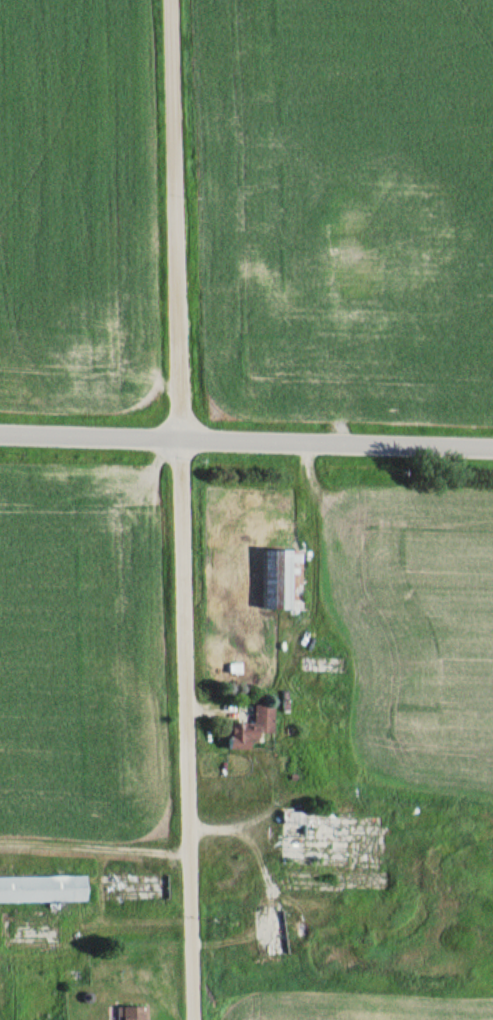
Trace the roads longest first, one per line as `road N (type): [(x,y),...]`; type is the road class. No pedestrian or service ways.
road 1 (residential): [(190,1019),(175,0)]
road 2 (residential): [(492,443),(0,429)]

